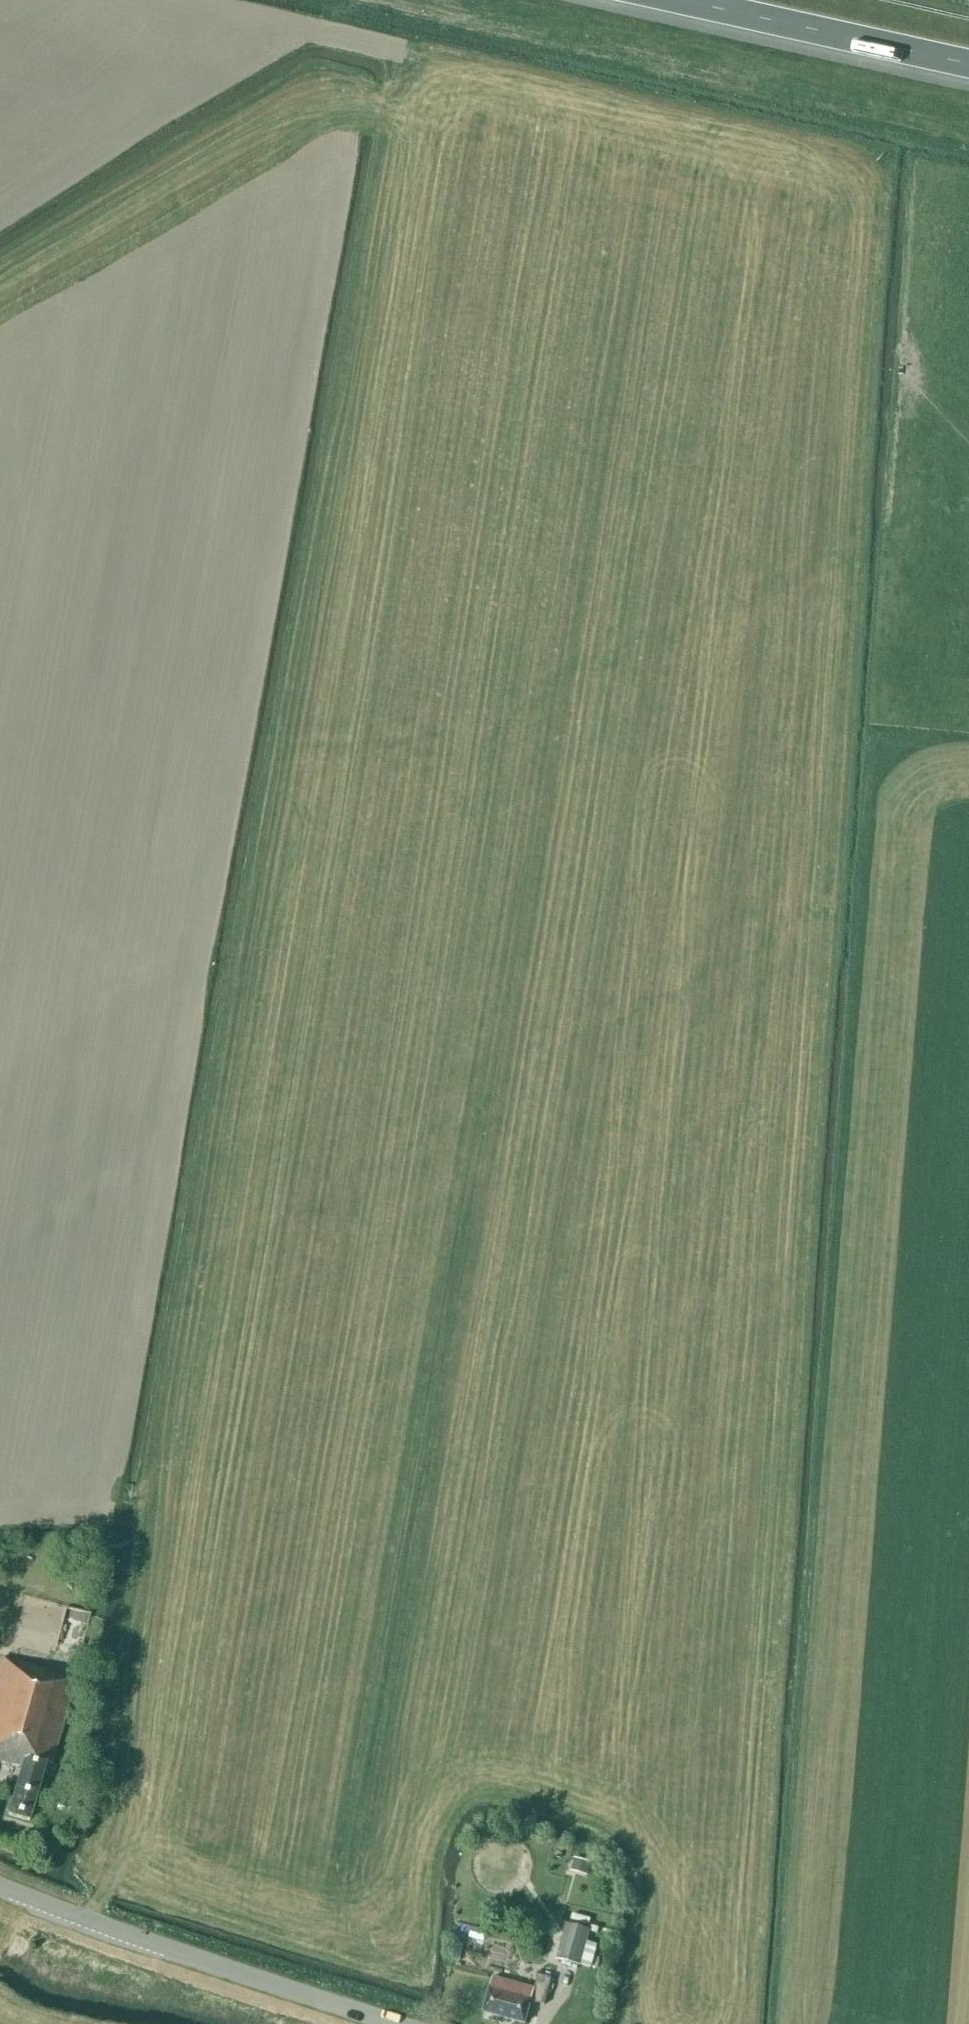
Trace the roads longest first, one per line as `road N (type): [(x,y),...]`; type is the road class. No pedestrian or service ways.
road 1 (tertiary): [(395,2023),(0,1887)]
road 2 (motorway): [(648,0),(968,71)]

